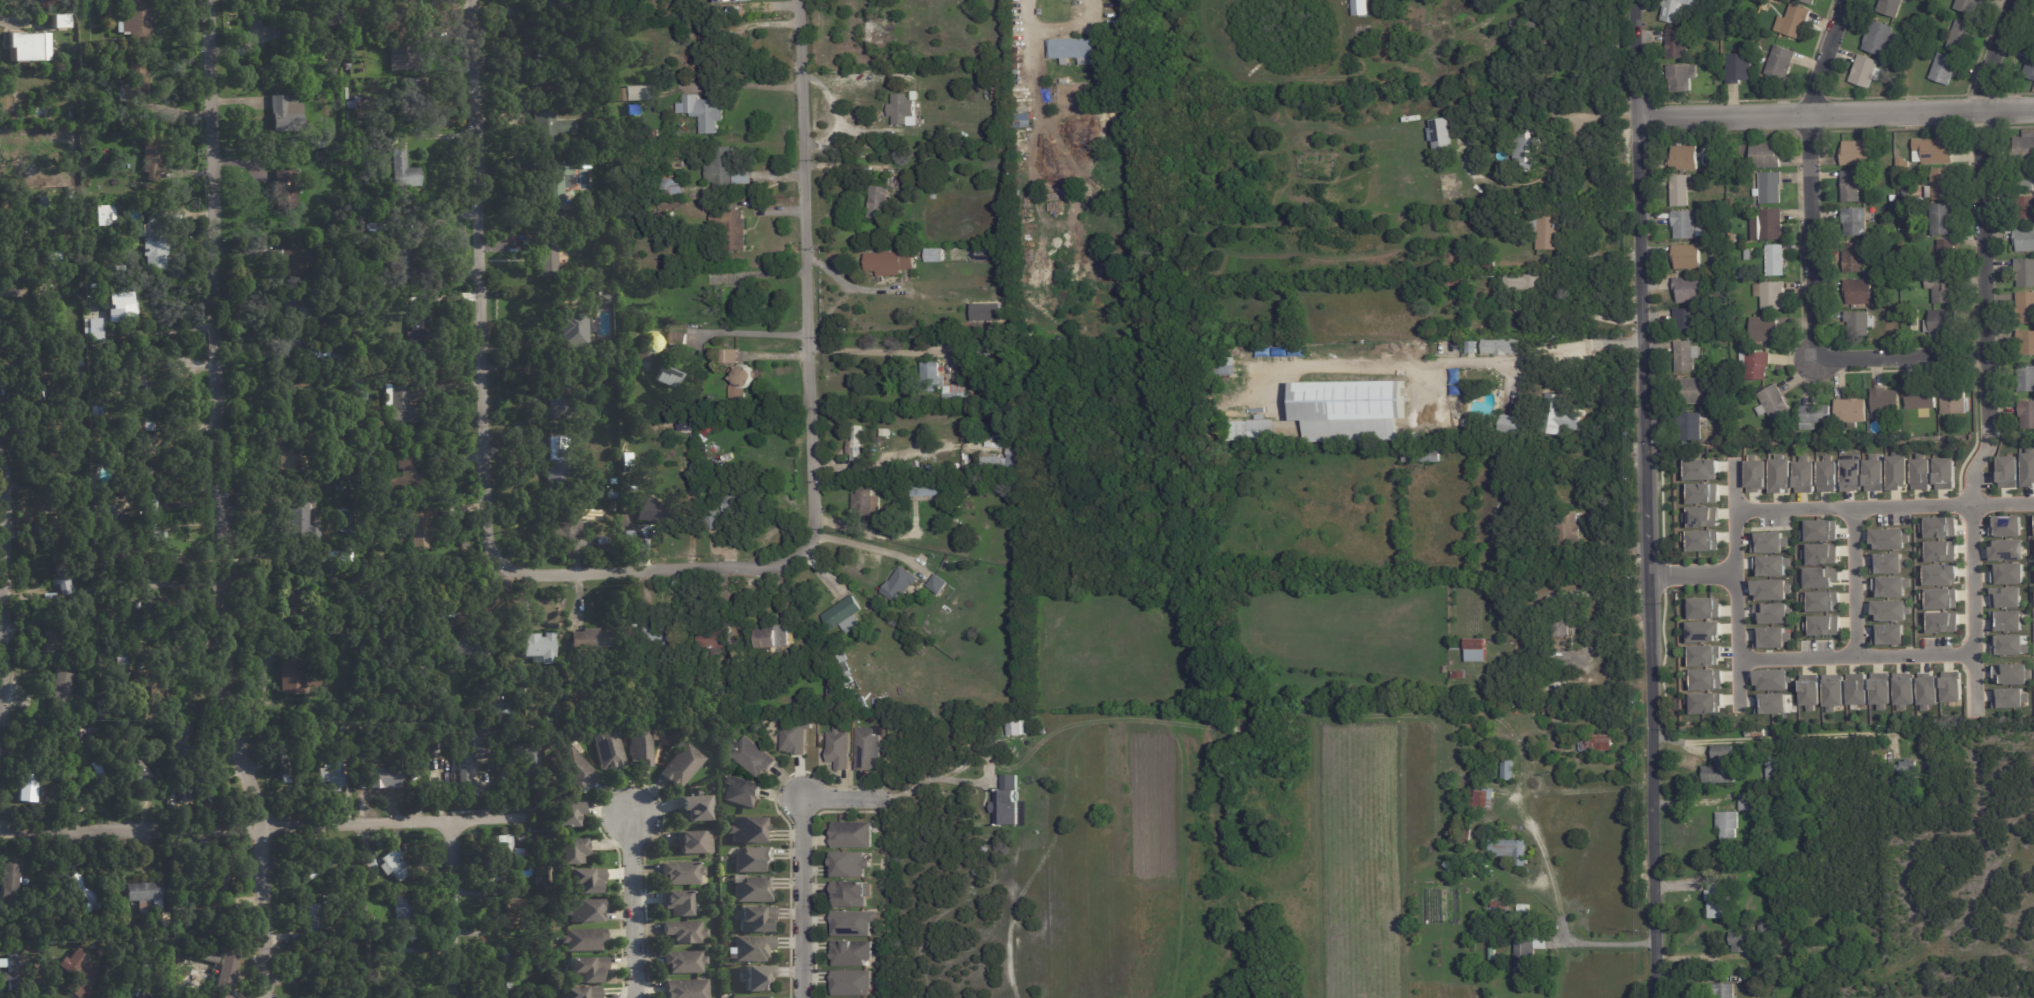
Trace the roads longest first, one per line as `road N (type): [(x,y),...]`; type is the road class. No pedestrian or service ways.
road 1 (residential): [(210,0),(228,728),(264,826),(269,997)]
road 2 (tertiary): [(1638,0),(1655,997)]
road 3 (residential): [(794,0),(814,500),(814,537),(800,554)]
road 4 (residential): [(474,0),(491,538)]
road 5 (residential): [(515,821),(123,830),(0,822)]
road 6 (residential): [(2010,0),(1977,95),(1985,425)]
road 7 (residential): [(2033,109),(1642,118)]
road 8 (residential): [(1844,0),(1805,113),(1813,359)]
road 9 (residential): [(800,554),(766,569),(531,575),(512,570),(491,538)]
road 10 (residential): [(1733,509),(2033,502)]
road 11 (residential): [(1984,446),(1969,472),(1975,712)]
road 12 (residential): [(1731,458),(1737,710)]
road 13 (residential): [(1736,659),(1973,655)]
road 14 (residential): [(808,997),(804,796)]
road 15 (residential): [(632,818),(636,997)]
road 16 (residential): [(451,823),(452,997)]
road 17 (residential): [(1983,354),(1813,359)]
road 18 (residential): [(1850,507),(1856,657)]
road 19 (residential): [(0,458),(0,582)]

